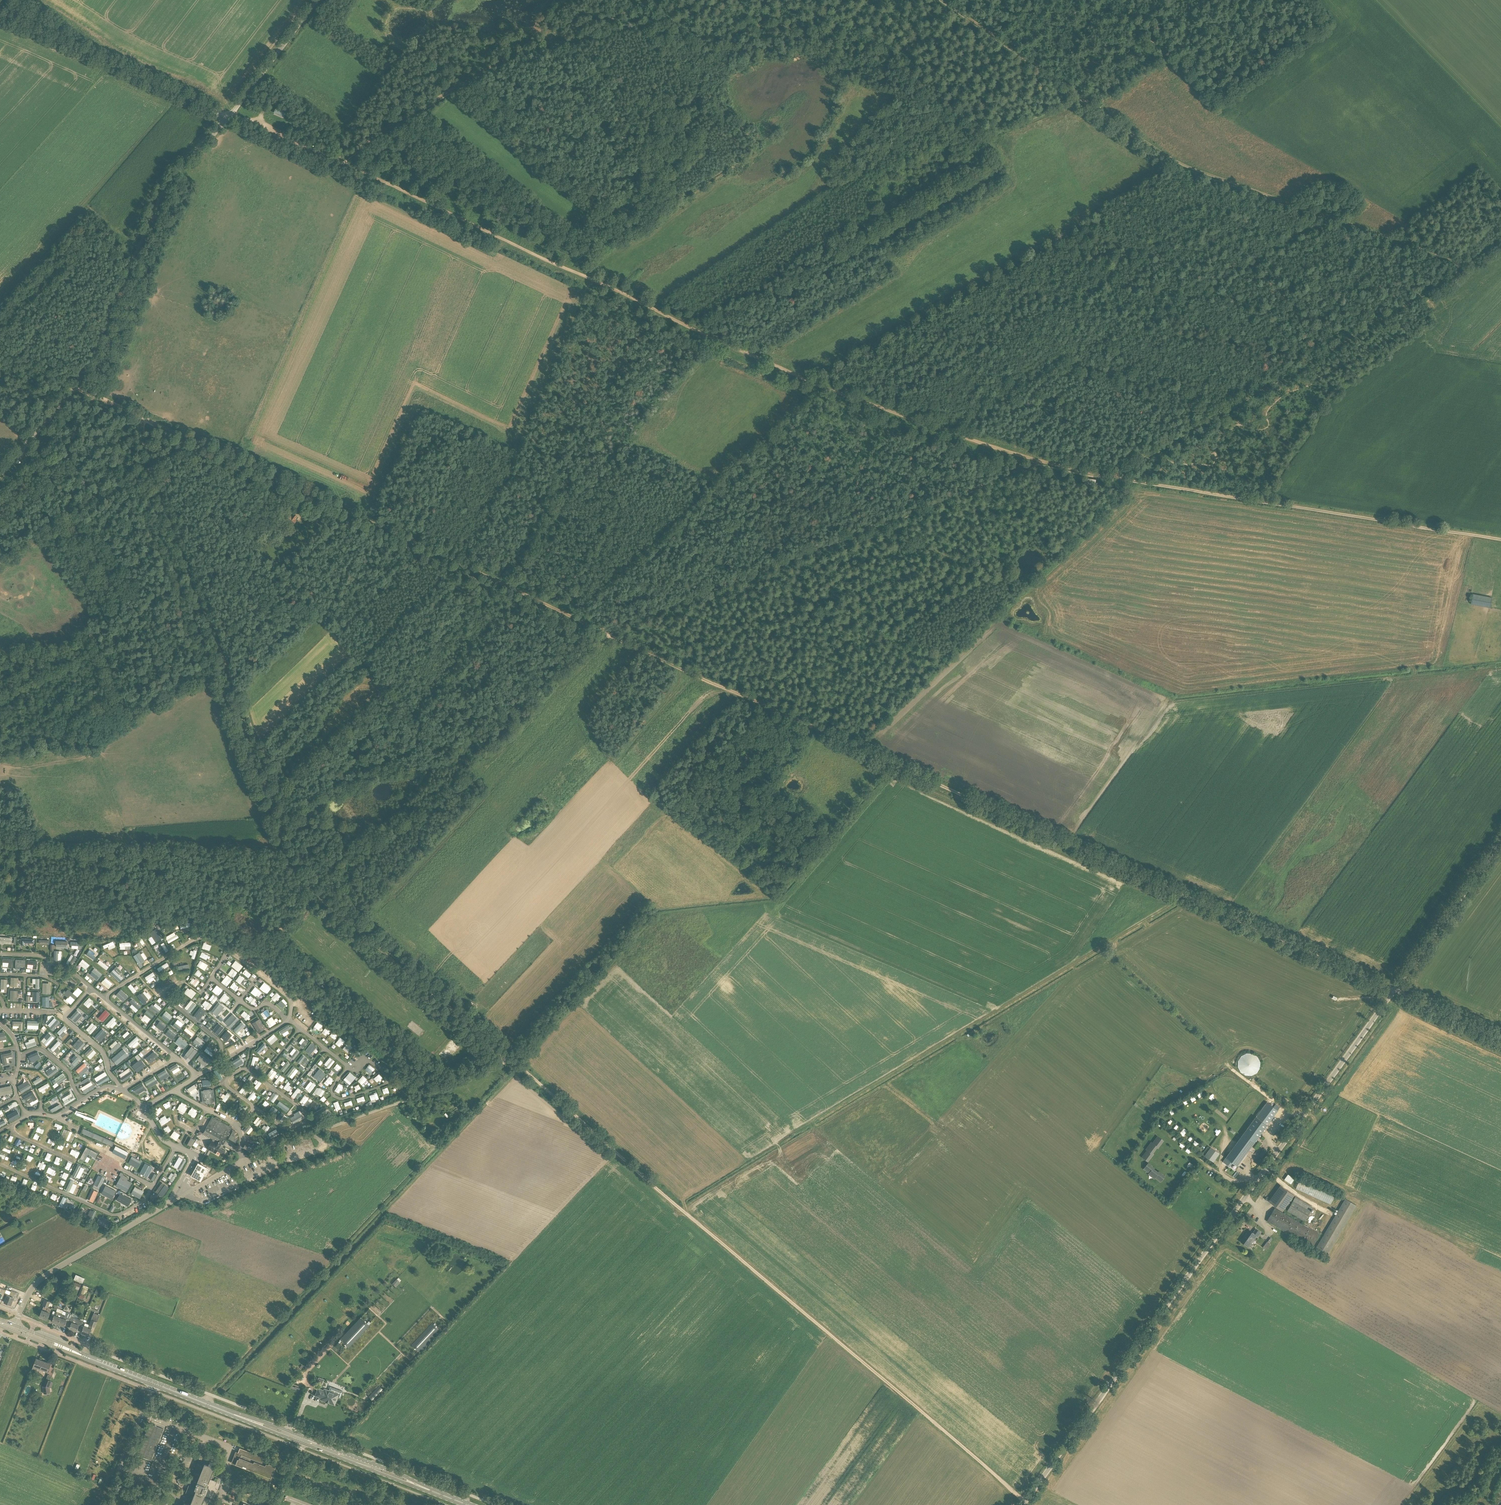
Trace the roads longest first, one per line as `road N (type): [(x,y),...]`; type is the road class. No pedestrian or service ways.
road 1 (track): [(1393,988),(603,632)]
road 2 (track): [(1024,1502),(506,1064)]
road 3 (unclassified): [(1022,1504),(1393,988)]
road 4 (unclassified): [(13,1331),(30,1294),(52,1272),(221,1174),(506,1064)]
road 5 (track): [(1316,215),(1460,272),(1112,479)]
road 6 (track): [(277,826),(136,417)]
road 7 (unclassified): [(0,476),(77,388),(171,180),(229,117)]
road 8 (track): [(1035,458),(786,371),(657,311)]
road 9 (track): [(1500,540),(1112,479)]
road 10 (track): [(486,578),(136,417)]
road 11 (track): [(993,35),(1186,170),(1316,215)]
road 12 (track): [(657,311),(339,159)]
road 13 (track): [(339,159),(500,62),(577,40),(644,0)]
road 14 (track): [(285,851),(305,884),(506,1064)]
road 15 (track): [(0,843),(285,851)]
road 16 (unclassified): [(229,117),(0,16)]
road 17 (track): [(0,569),(153,464)]
road 18 (unclassified): [(1393,988),(1500,840)]
road 19 (secondary): [(467,1504),(304,1442)]
road 20 (secondary): [(304,1442),(156,1384)]
road 21 (secondary): [(156,1384),(13,1331)]
road 22 (unclassified): [(229,117),(317,0)]
road 23 (track): [(97,496),(0,415)]

